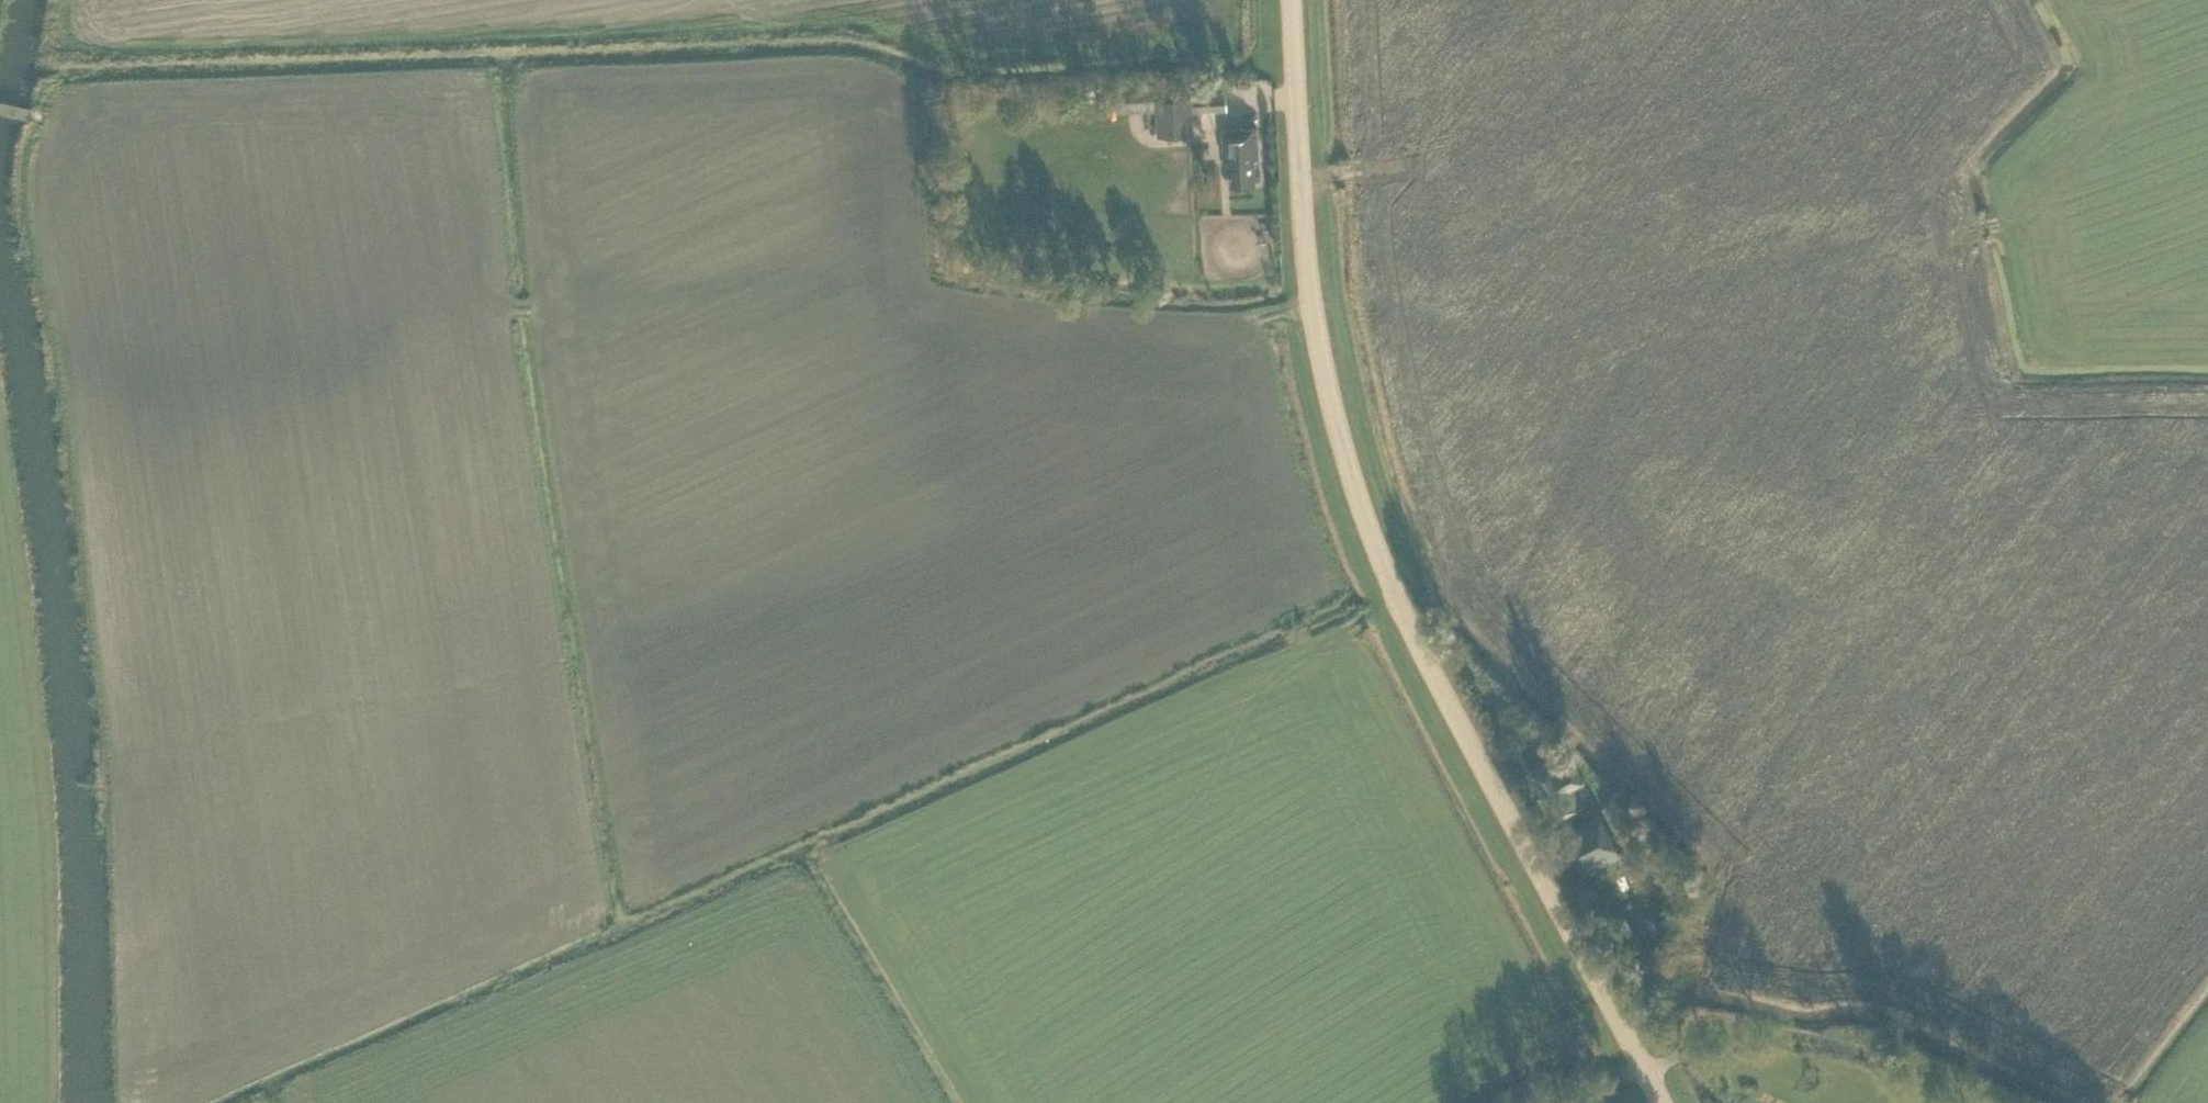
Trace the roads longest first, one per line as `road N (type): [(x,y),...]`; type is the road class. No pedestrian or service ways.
road 1 (tertiary): [(1661,1102),(1415,637),(1350,473),(1312,305),(1291,0)]

